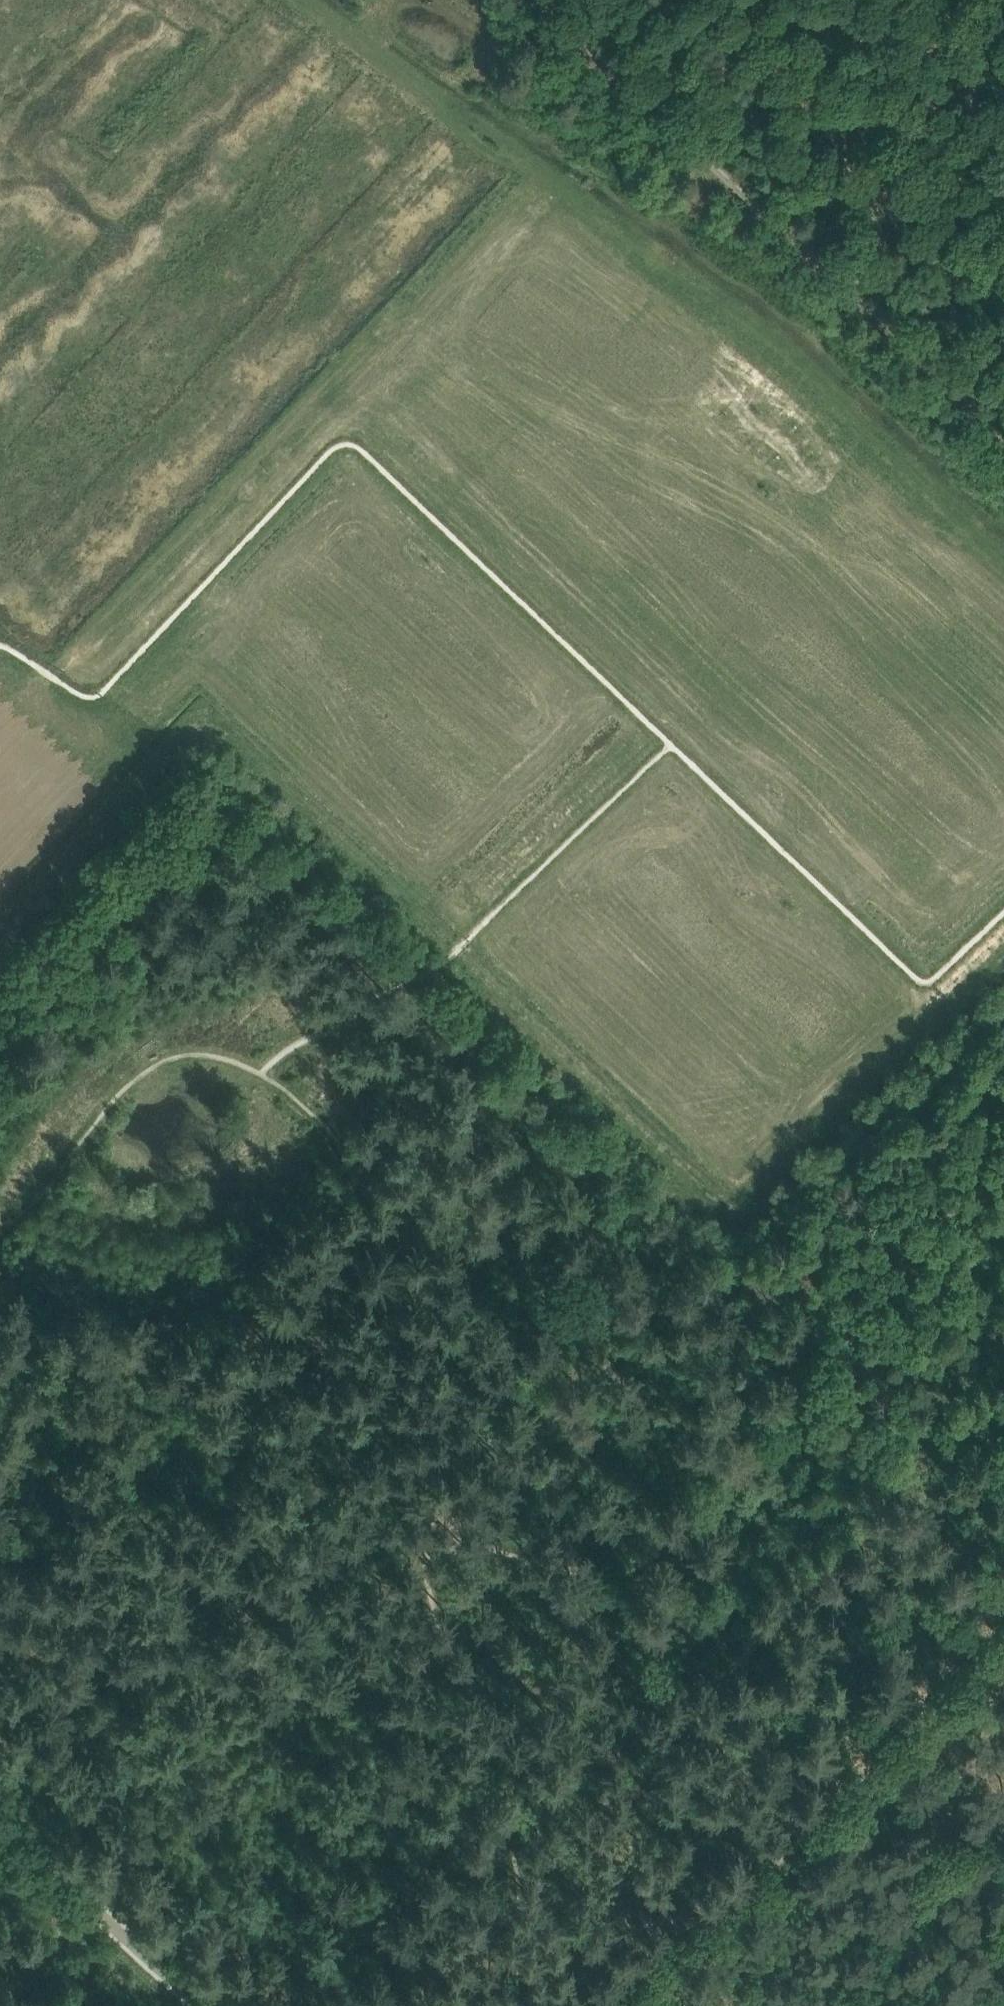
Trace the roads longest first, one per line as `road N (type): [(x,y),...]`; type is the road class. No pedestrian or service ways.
road 1 (track): [(1003,441),(880,335),(533,0)]
road 2 (unclassified): [(204,2005),(0,1818)]

